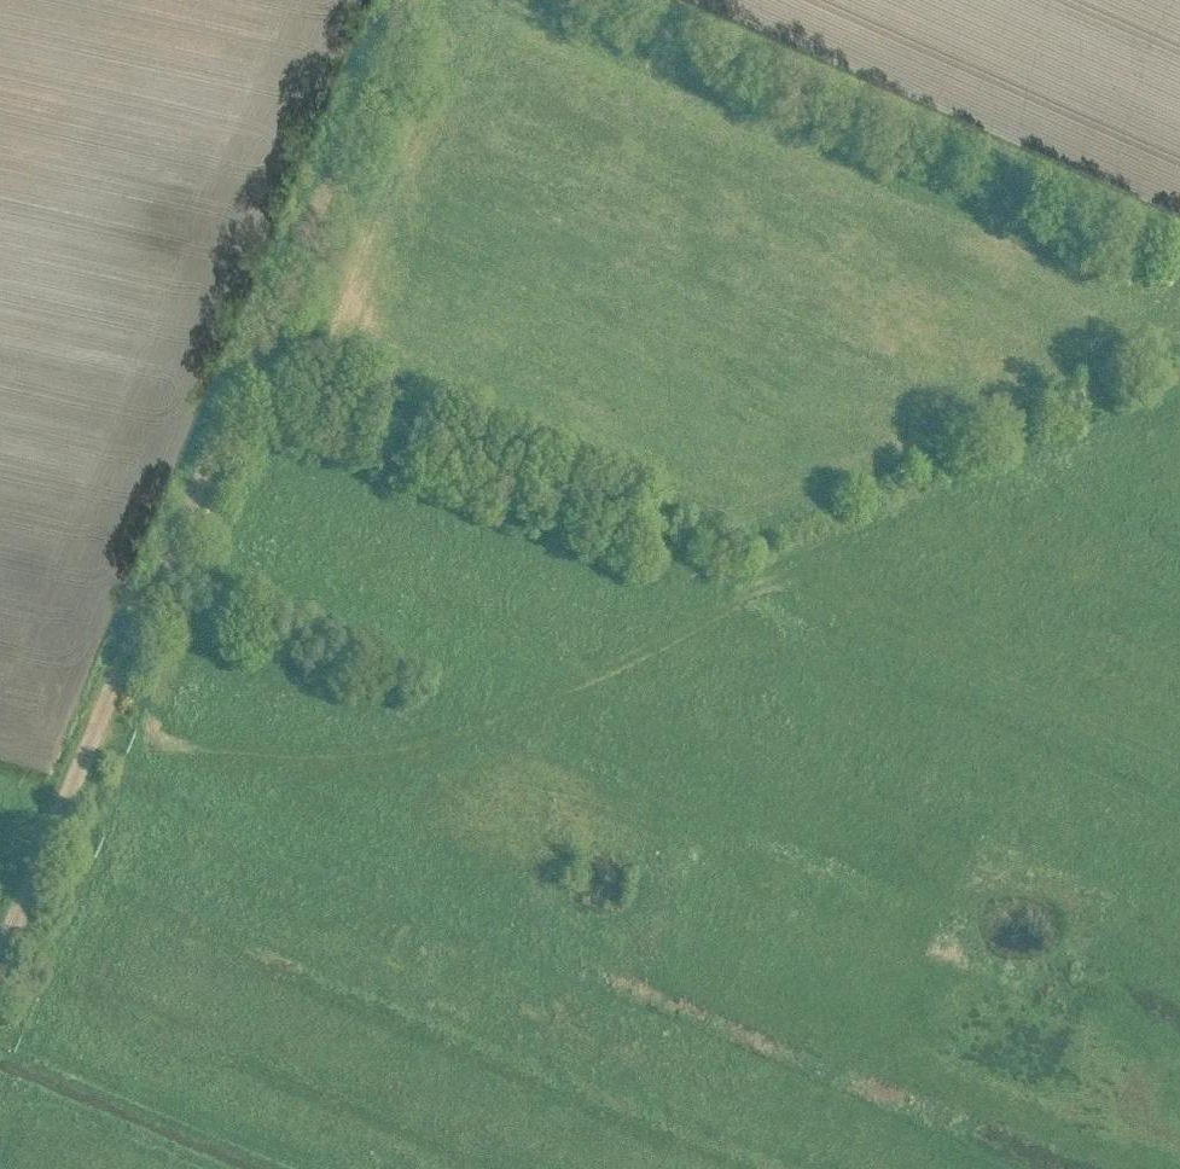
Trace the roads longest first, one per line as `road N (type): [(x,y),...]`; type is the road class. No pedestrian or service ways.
road 1 (track): [(407,0),(0,968)]
road 2 (track): [(630,0),(1179,245)]

